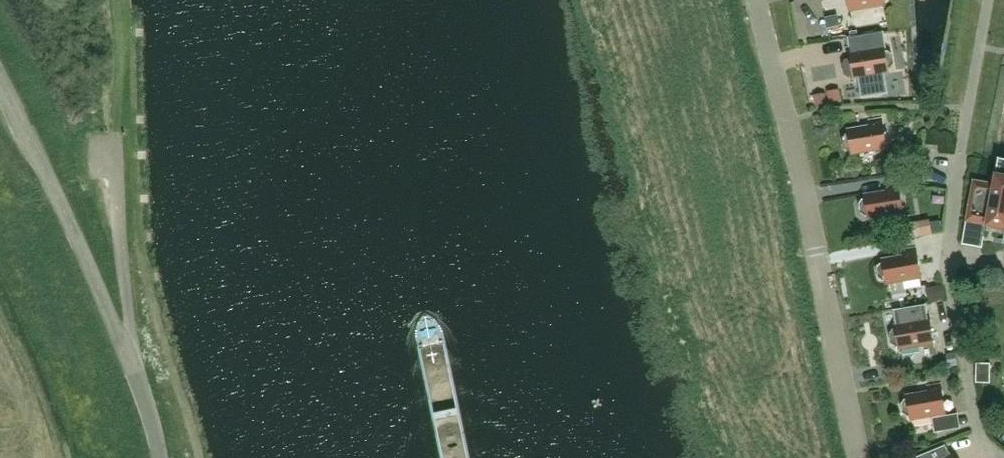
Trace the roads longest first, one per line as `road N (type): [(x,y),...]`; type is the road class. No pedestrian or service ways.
road 1 (residential): [(859,457),(757,0)]
road 2 (unclassified): [(161,457),(118,333),(0,80)]
road 3 (residential): [(1002,457),(978,433),(949,254)]

